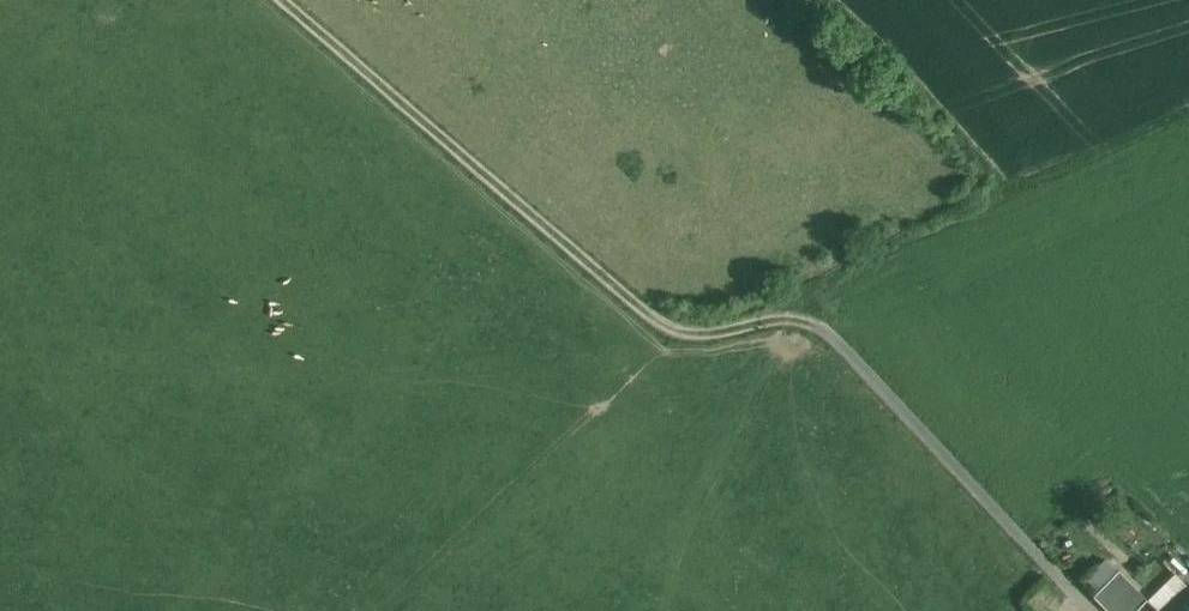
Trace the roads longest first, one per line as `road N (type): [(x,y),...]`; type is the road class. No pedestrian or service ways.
road 1 (track): [(826,329),(785,319),(689,337),(661,323),(277,0)]
road 2 (residential): [(1093,610),(826,329)]

